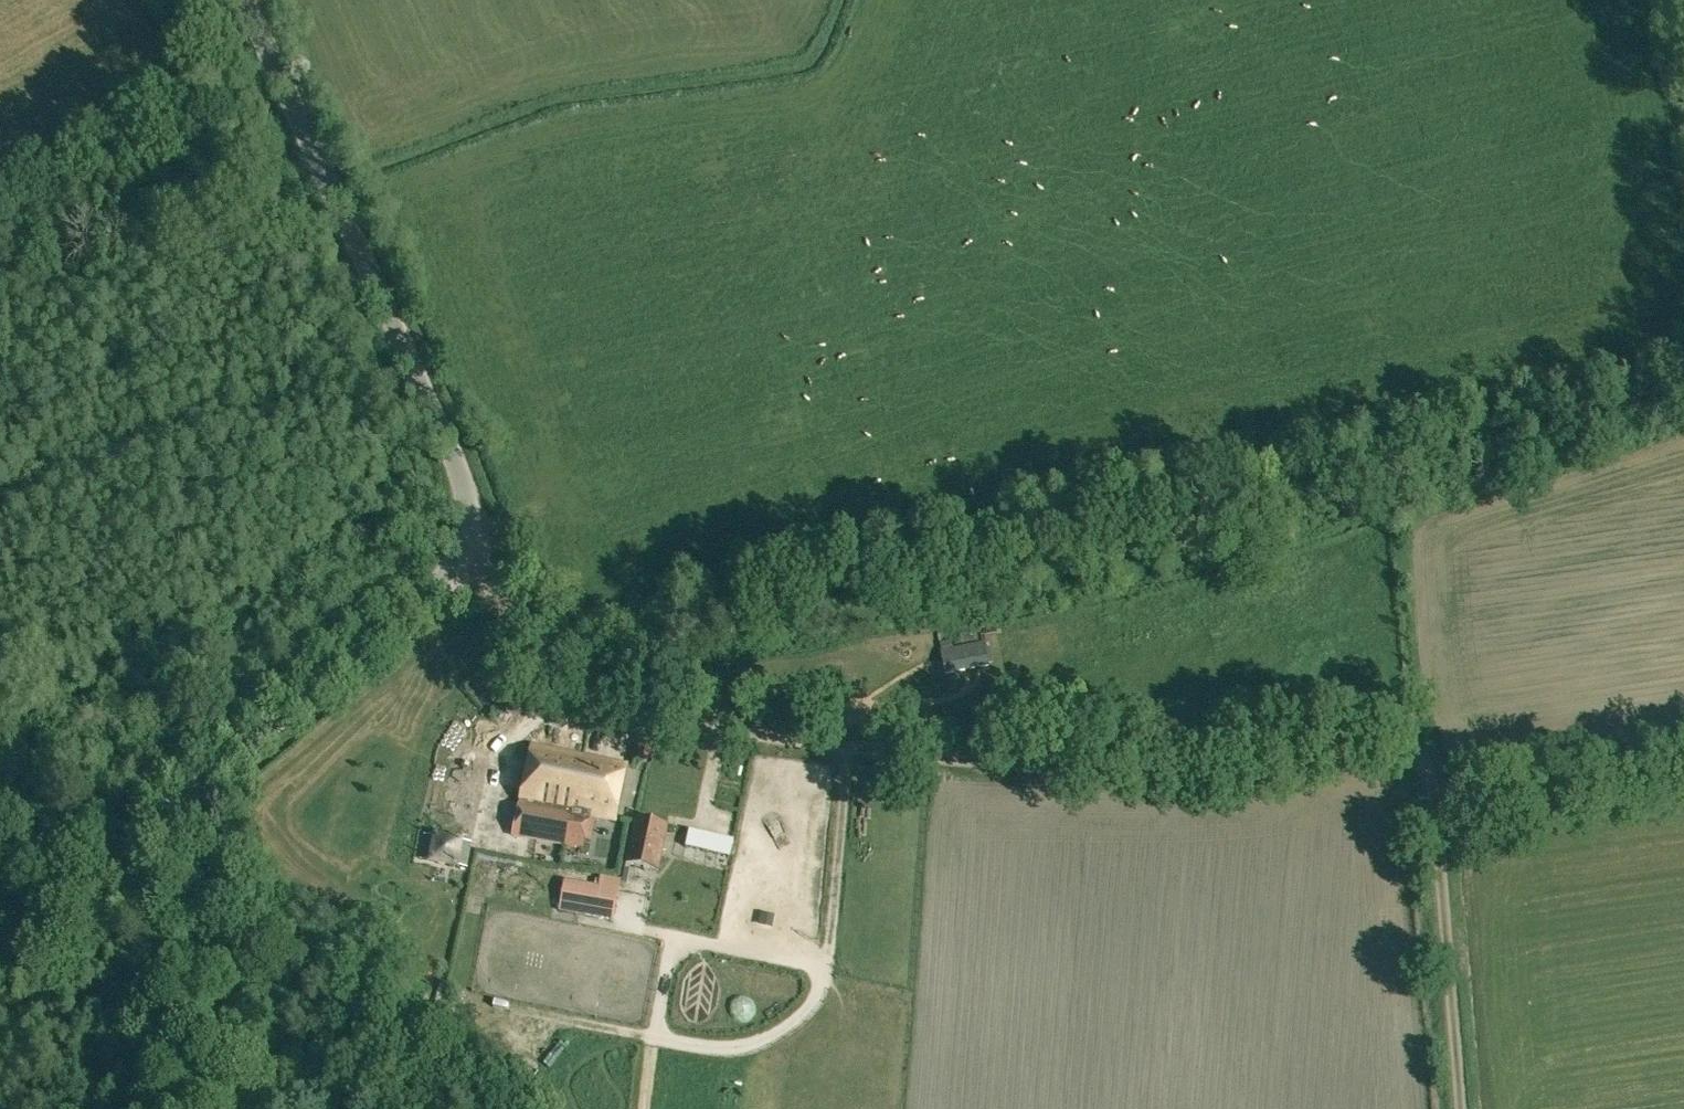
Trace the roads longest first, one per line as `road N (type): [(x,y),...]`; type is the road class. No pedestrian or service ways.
road 1 (unclassified): [(0,953),(426,595),(465,537),(467,507),(450,453),(243,0)]

